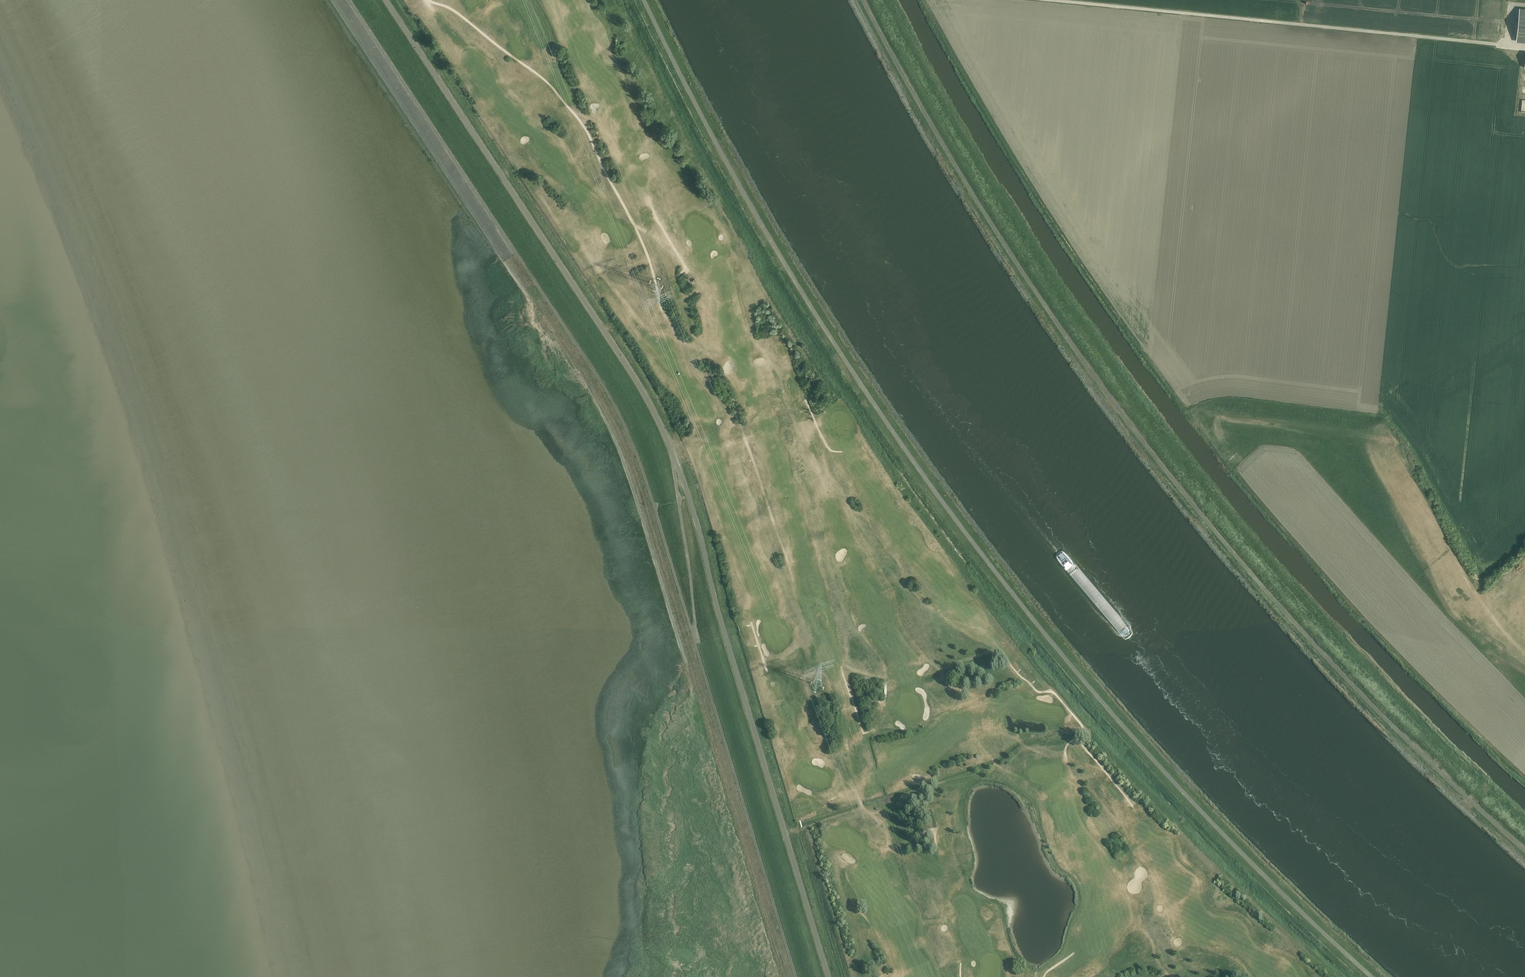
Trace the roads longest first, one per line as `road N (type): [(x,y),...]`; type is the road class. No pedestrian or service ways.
road 1 (unclassified): [(1524,851),(1246,571),(1146,445),(980,213),(863,0)]
road 2 (unclassified): [(829,976),(662,429),(385,0)]

